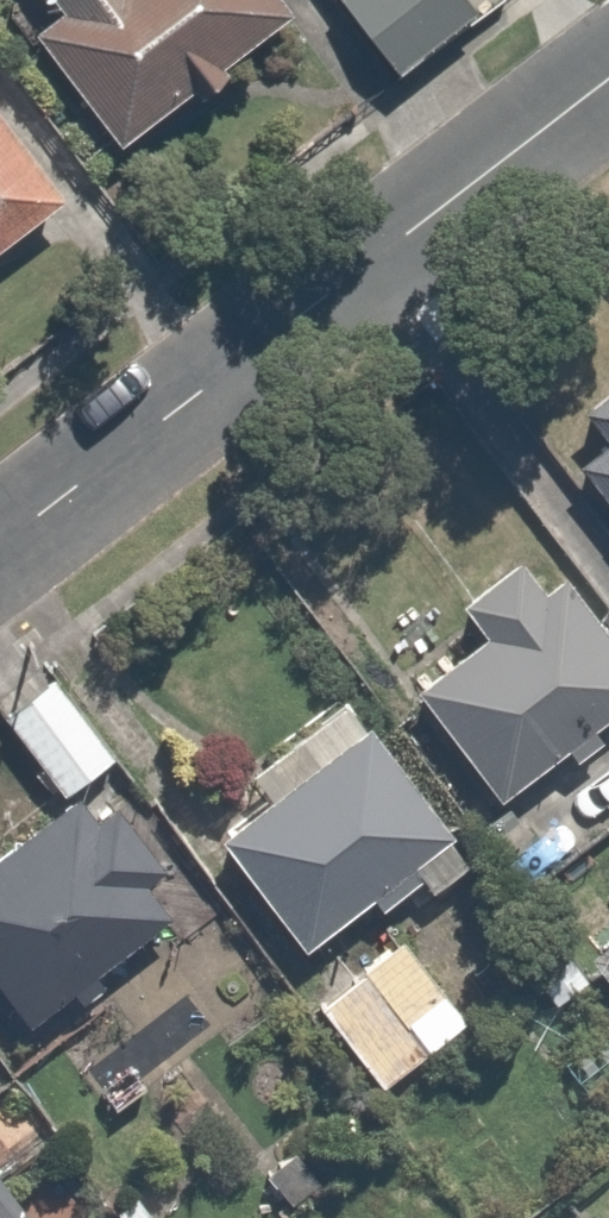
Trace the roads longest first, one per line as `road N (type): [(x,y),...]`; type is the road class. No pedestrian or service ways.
road 1 (residential): [(0,544),(608,68)]

